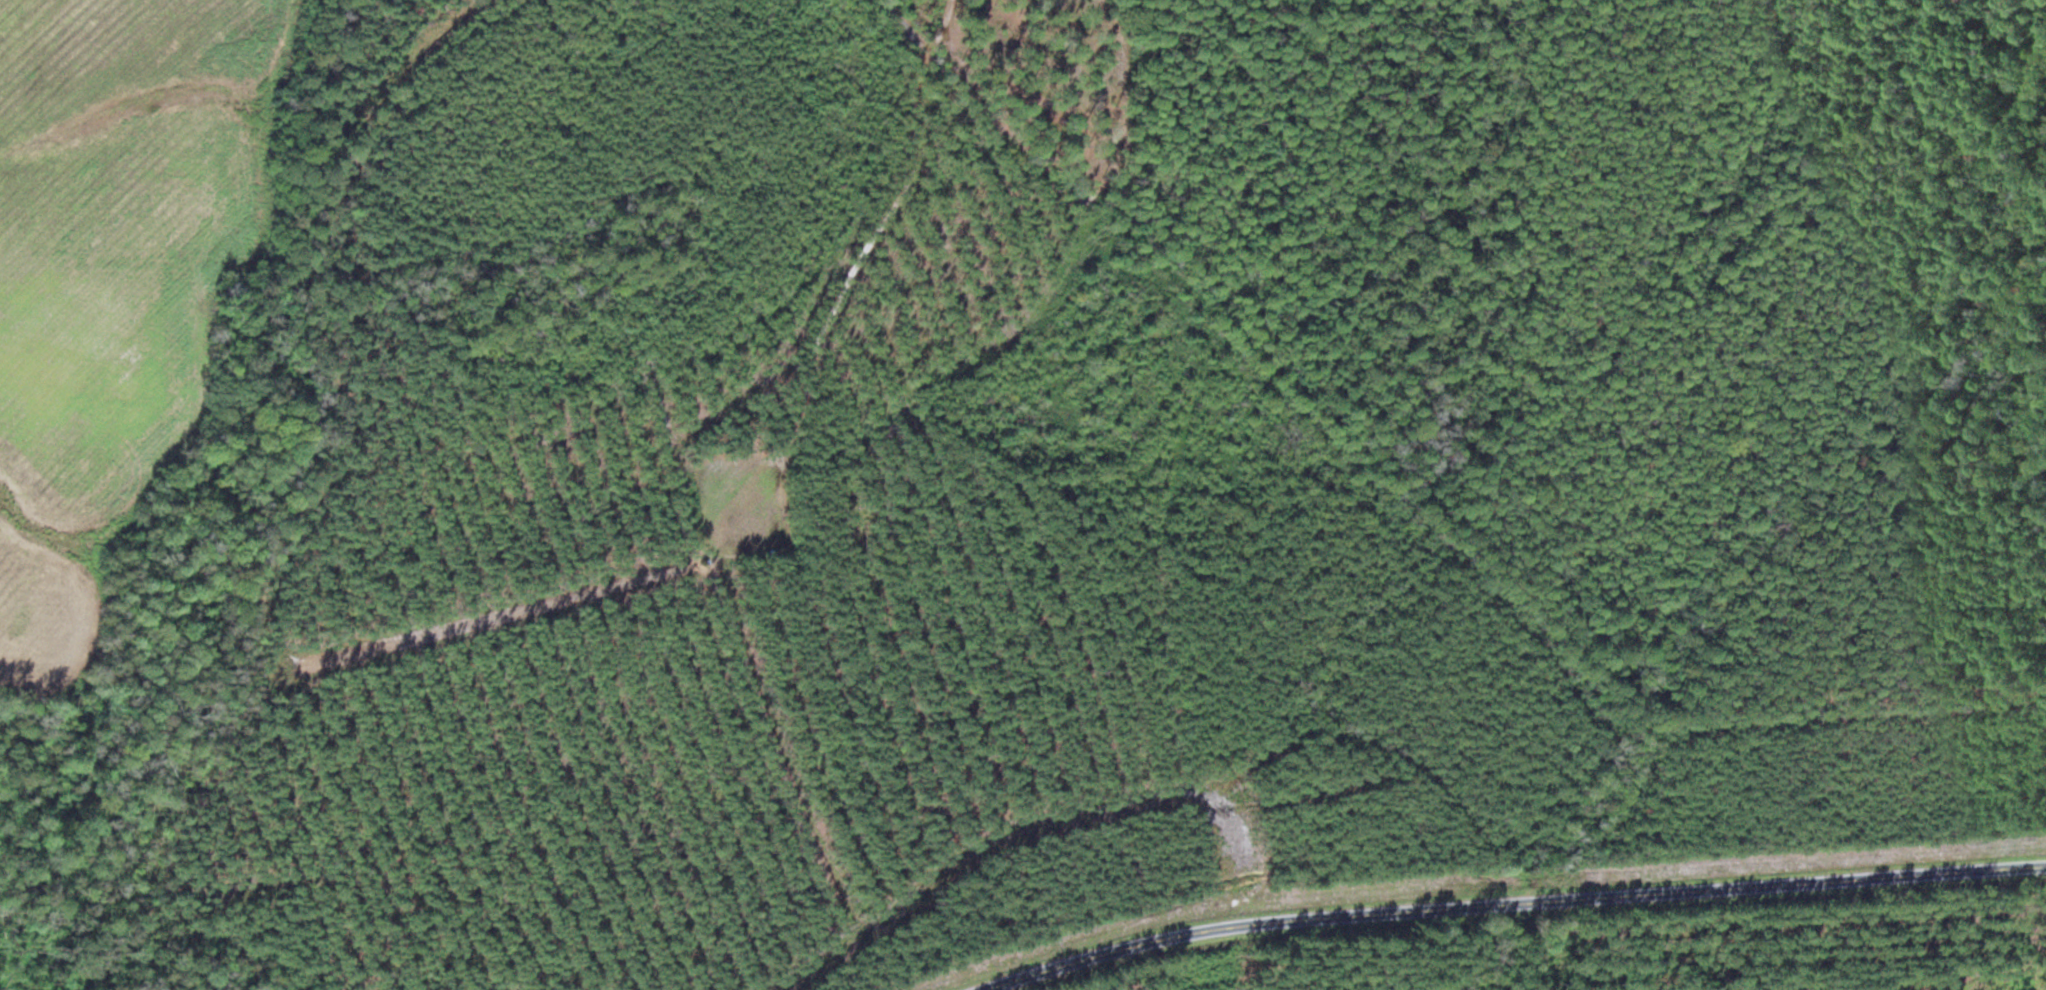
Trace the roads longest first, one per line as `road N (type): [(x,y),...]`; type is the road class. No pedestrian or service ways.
road 1 (residential): [(953,989),(1031,967),(2045,876)]

